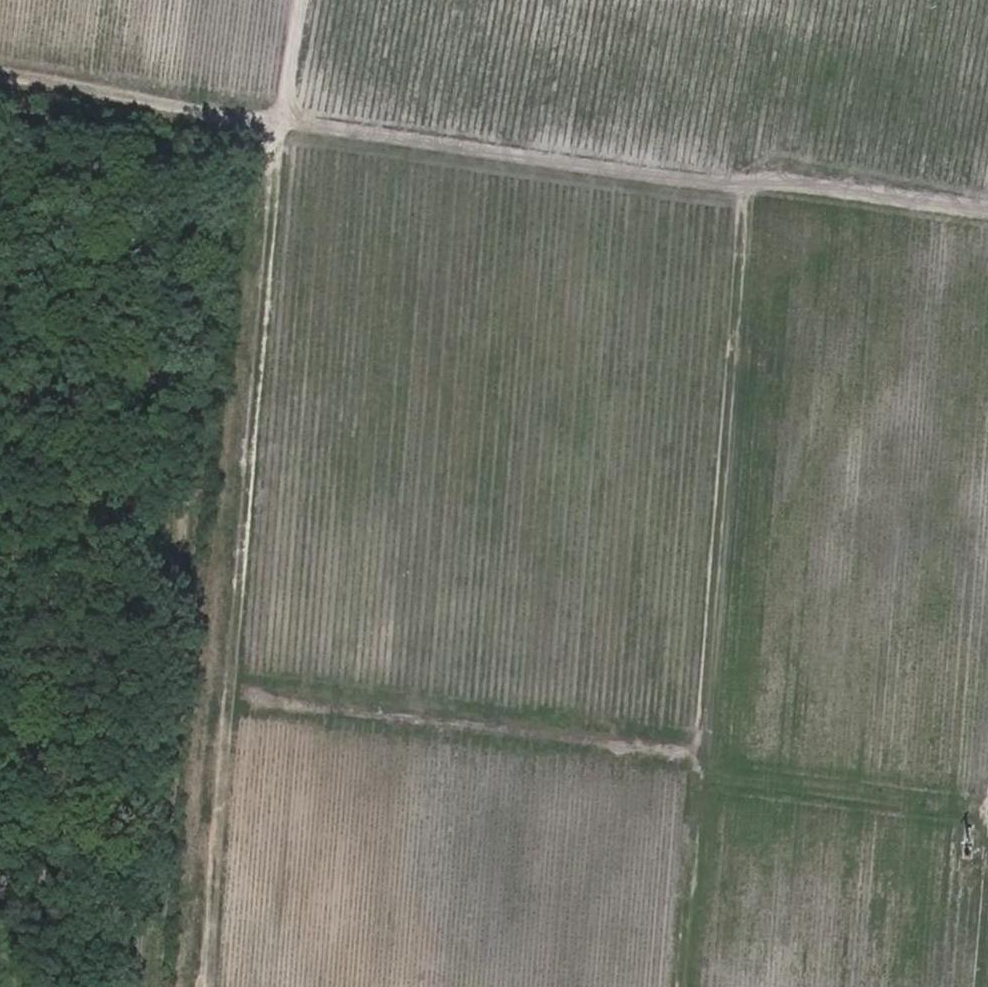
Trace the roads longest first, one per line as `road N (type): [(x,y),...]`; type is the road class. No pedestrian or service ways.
road 1 (track): [(300,0),(221,556),(219,673),(258,696),(703,759)]
road 2 (track): [(0,76),(732,183),(987,211)]
road 3 (track): [(745,183),(686,986)]
road 4 (track): [(192,986),(219,673)]
road 5 (track): [(701,781),(987,814)]

